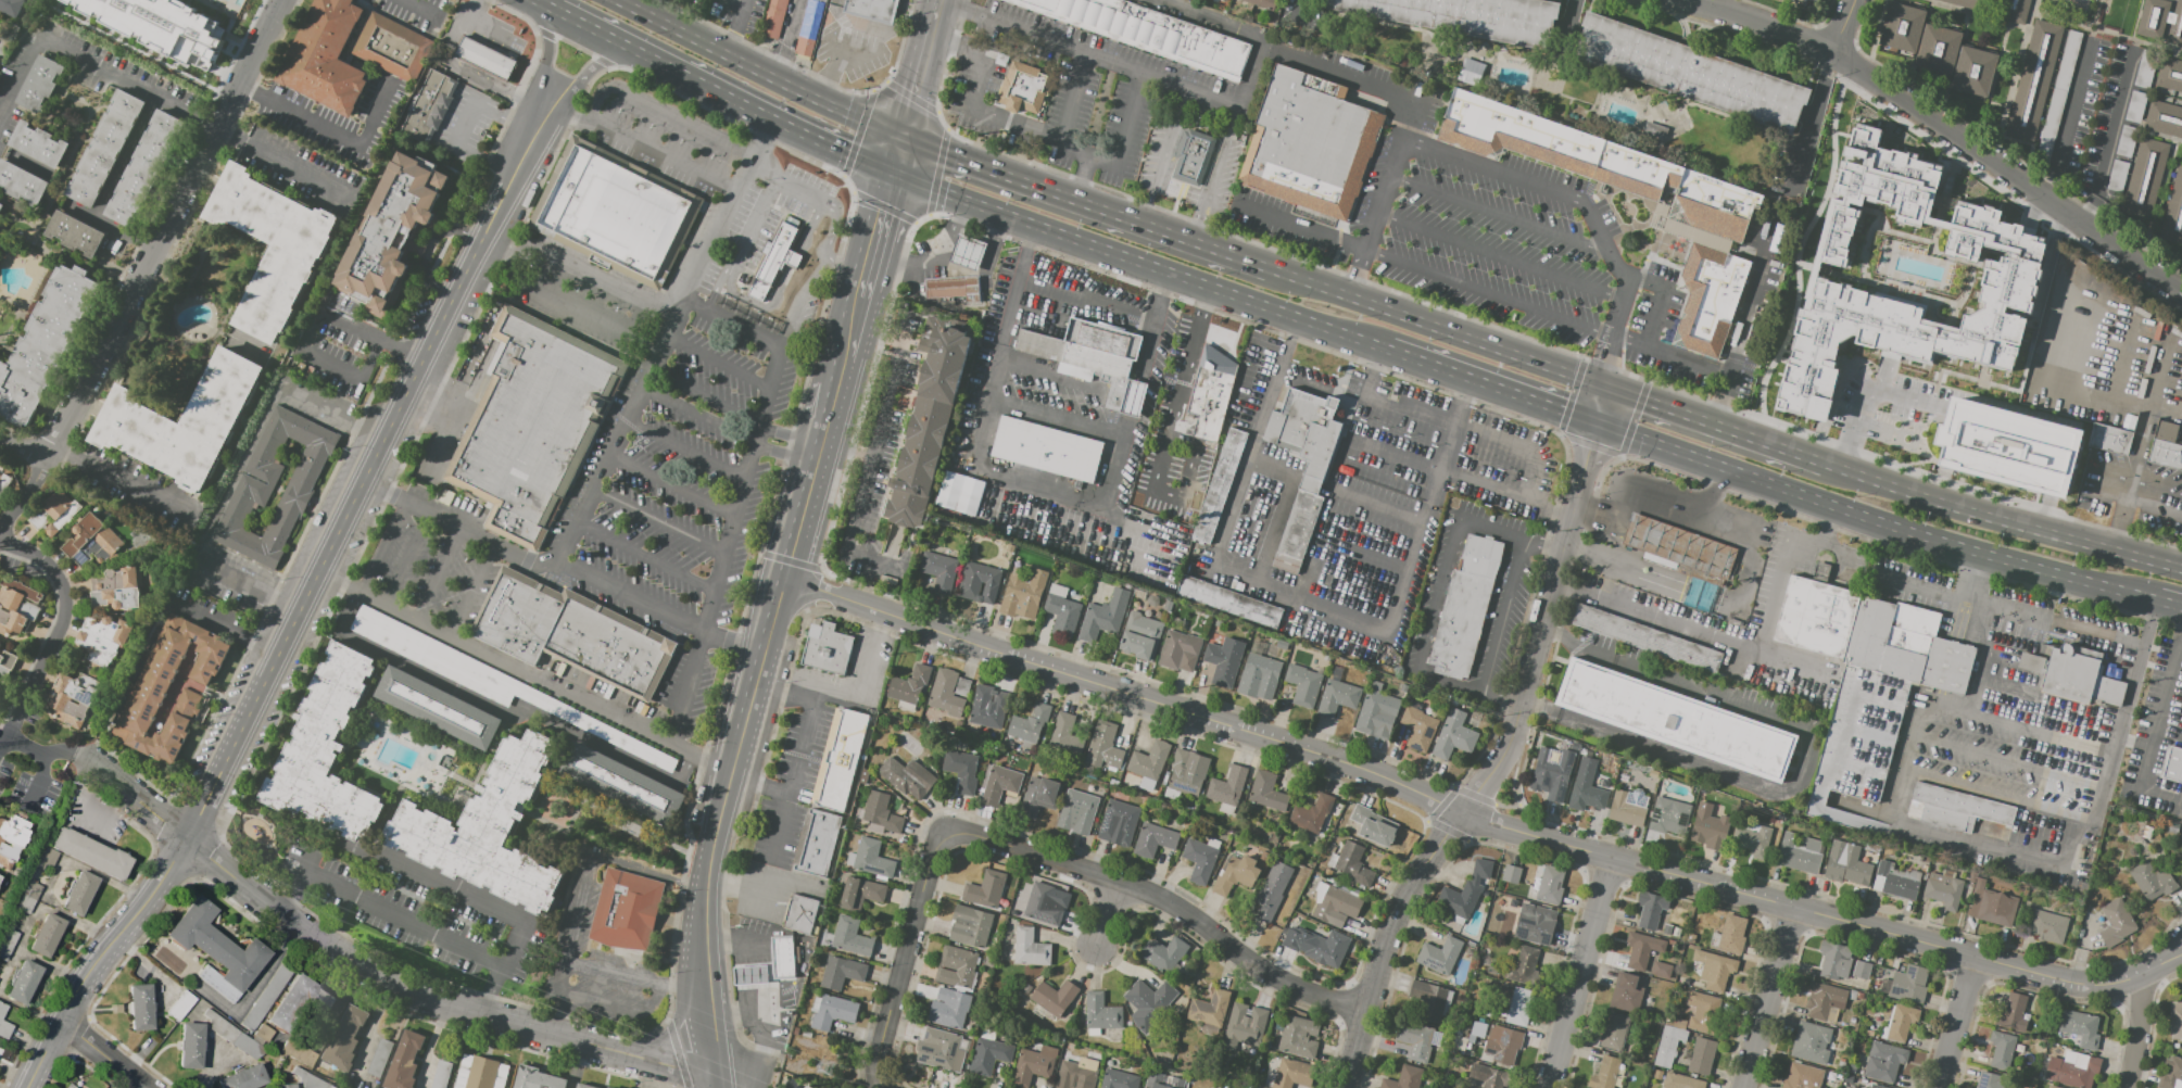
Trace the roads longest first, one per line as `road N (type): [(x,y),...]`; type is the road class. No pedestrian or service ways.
road 1 (residential): [(2181,957),(2098,987),(1972,958),(1491,824),(1342,762),(785,578)]
road 2 (tertiary): [(552,99),(209,805),(85,984),(35,1087)]
road 3 (residential): [(720,1077),(437,991),(289,912),(106,773)]
road 4 (primary): [(1594,426),(1954,555),(2156,604)]
road 5 (residential): [(2181,292),(1829,54),(1686,0)]
road 6 (primary): [(893,174),(1378,349)]
road 7 (residential): [(1366,1012),(1252,963),(1155,894),(972,836),(945,840)]
road 8 (residential): [(1345,1087),(1400,908),(1504,751),(1521,701)]
road 9 (primary): [(1266,267),(903,139)]
road 10 (primary): [(559,11),(893,174)]
road 11 (residential): [(219,130),(51,455)]
road 12 (primary): [(1604,383),(1266,267)]
road 13 (tertiary): [(740,738),(708,883),(708,984),(720,1077)]
road 14 (primary): [(903,139),(617,0)]
road 15 (residential): [(945,840),(931,863),(878,1062),(883,1087)]
road 16 (residential): [(1611,858),(1548,1087)]
road 17 (primary): [(1824,460),(1604,383)]
road 18 (primary): [(1378,349),(1594,426)]
road 19 (primary): [(2181,564),(1966,507)]
road 20 (tertiary): [(797,533),(740,738)]
road 21 (residential): [(1796,908),(1748,1087)]
road 22 (residential): [(1563,545),(1604,383)]
road 23 (primary): [(1966,507),(1824,460)]
road 24 (residential): [(283,0),(219,130)]
road 25 (tertiary): [(938,0),(903,139)]
road 26 (residential): [(1972,958),(1938,1087)]
road 27 (tertiary): [(893,174),(860,296)]
road 28 (primary): [(552,99),(603,61),(659,61)]

